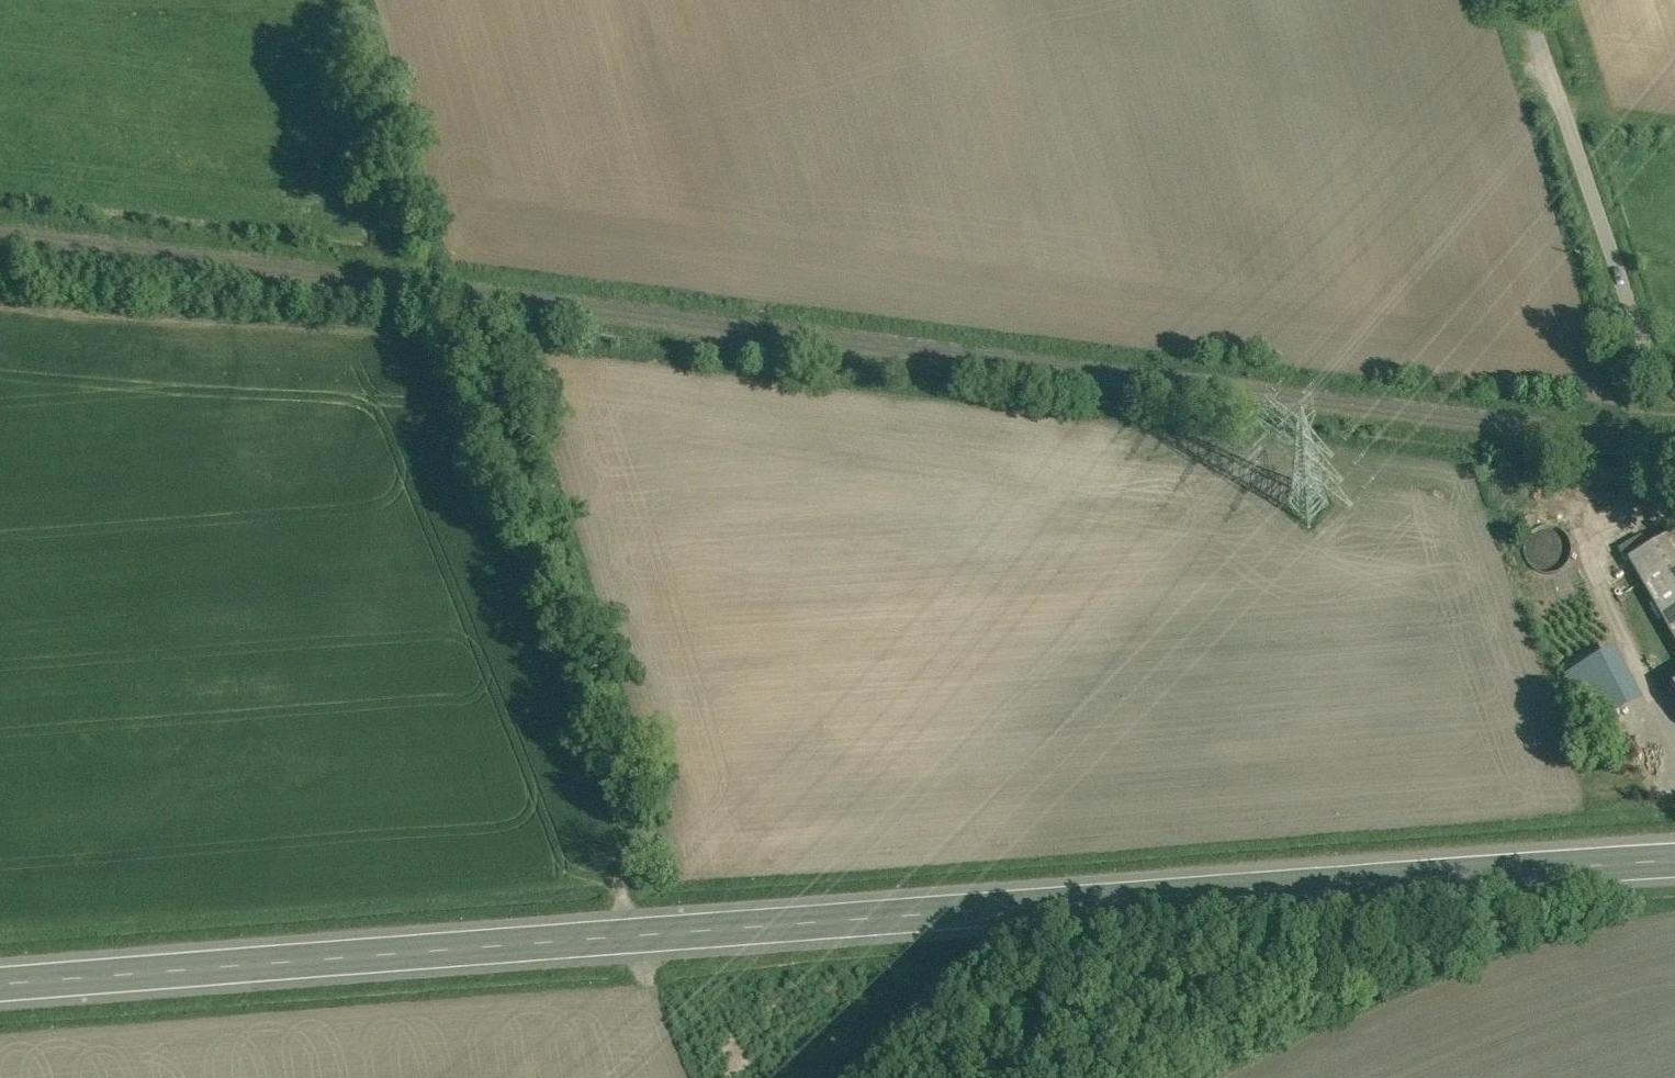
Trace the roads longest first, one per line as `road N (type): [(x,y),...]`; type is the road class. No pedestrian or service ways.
road 1 (secondary): [(0,984),(1674,859)]
road 2 (unclassified): [(1674,389),(1643,352),(1527,0)]

